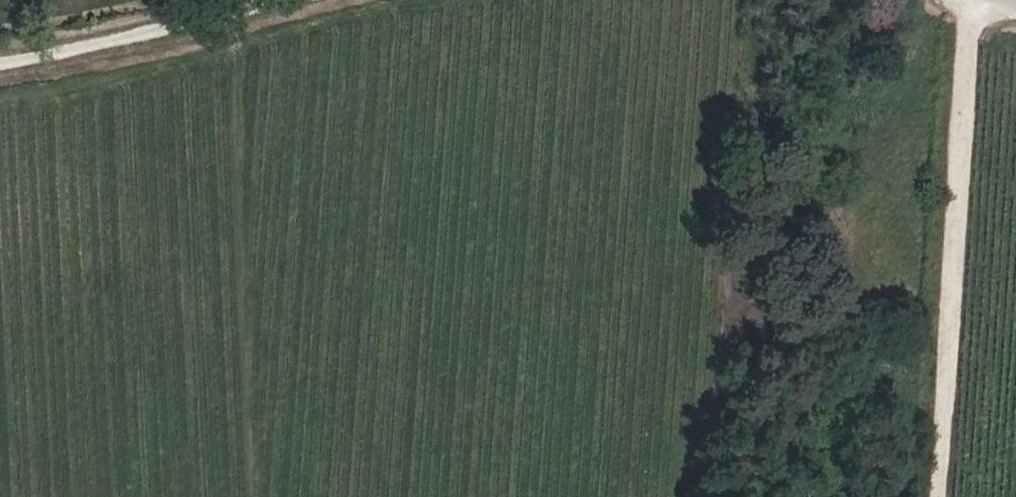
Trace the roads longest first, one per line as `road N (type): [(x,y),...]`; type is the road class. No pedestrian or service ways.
road 1 (unclassified): [(967,0),(937,496)]
road 2 (track): [(0,61),(310,0)]

